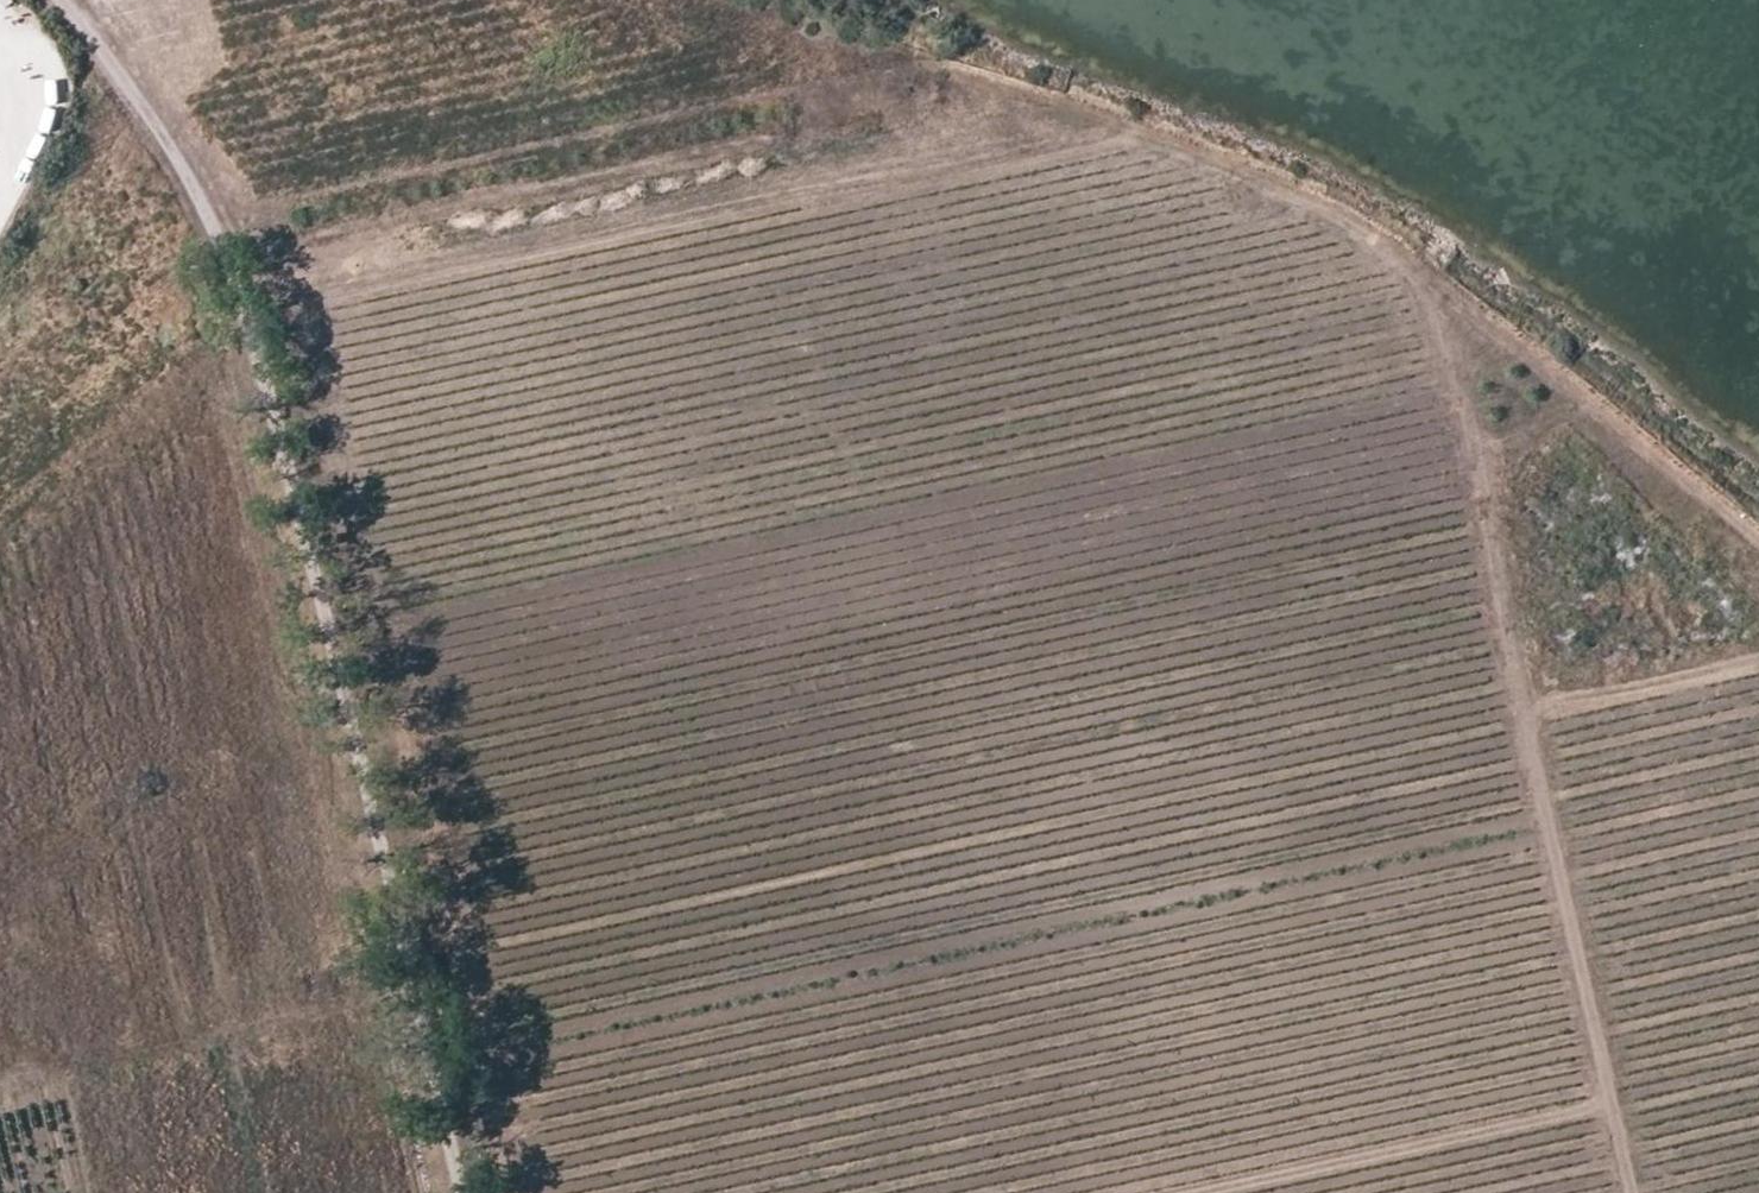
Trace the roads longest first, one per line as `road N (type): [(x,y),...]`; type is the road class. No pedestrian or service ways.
road 1 (track): [(68,0),(218,233),(279,376),(468,1192)]
road 2 (track): [(1634,1192),(1493,541)]

